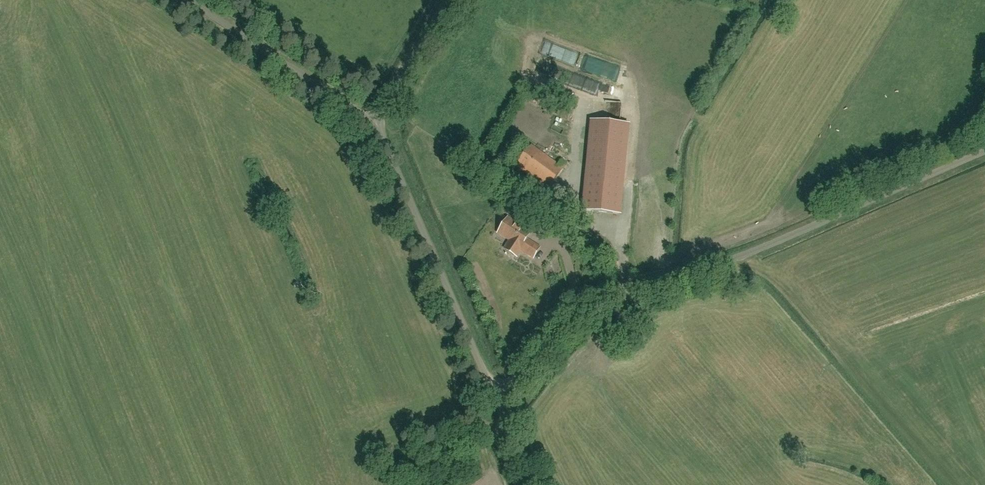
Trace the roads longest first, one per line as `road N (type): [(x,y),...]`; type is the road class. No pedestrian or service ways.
road 1 (unclassified): [(493,391),(589,311),(712,270),(984,148)]
road 2 (unclassified): [(493,391),(372,123)]
road 3 (unclassified): [(372,123),(189,0)]
road 4 (unclassified): [(372,123),(444,0)]

